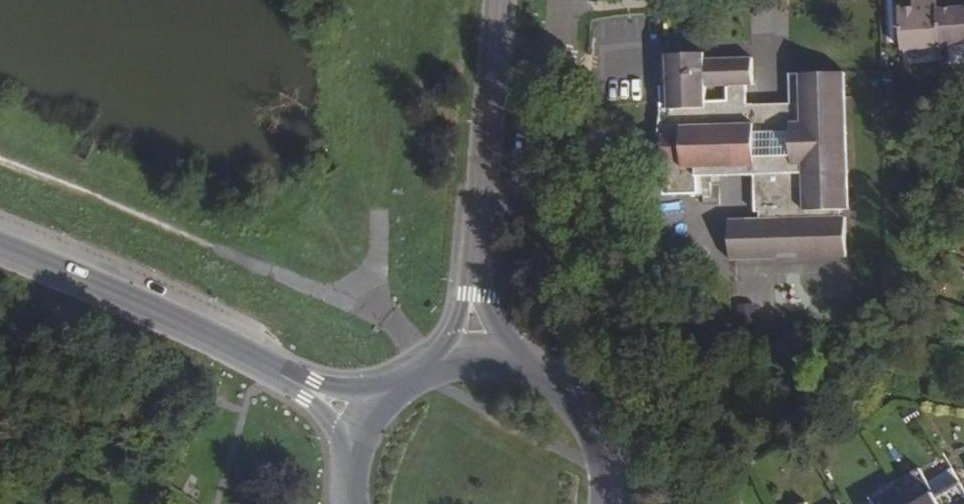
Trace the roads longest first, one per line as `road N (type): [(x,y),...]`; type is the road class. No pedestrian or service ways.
road 1 (tertiary): [(368,415),(0,248)]
road 2 (secondary): [(501,0),(476,296),(478,360)]
road 3 (secondary): [(598,503),(594,448),(577,413),(550,386),(478,360)]
road 4 (secondary): [(478,360),(432,367),(396,386),(368,415)]

